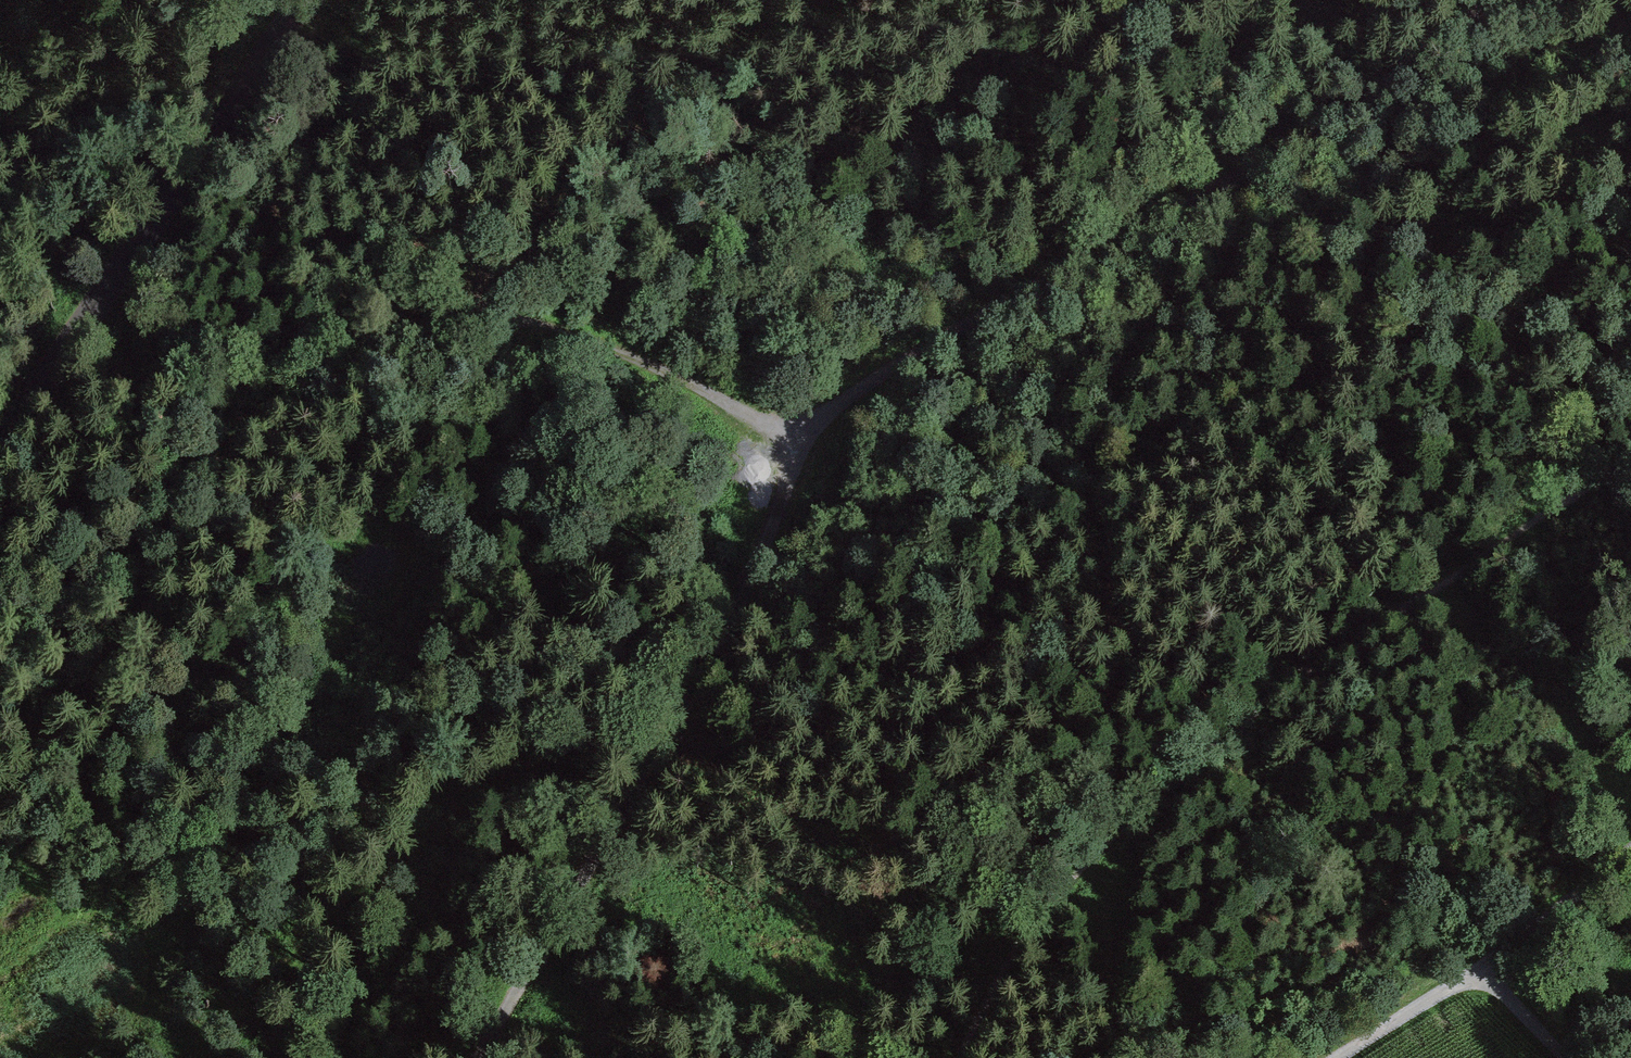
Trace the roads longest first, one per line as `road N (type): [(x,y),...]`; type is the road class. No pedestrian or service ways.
road 1 (track): [(478,1057),(786,519),(789,439),(889,370),(1339,123),(1485,0)]
road 2 (track): [(959,1057),(1053,890),(1176,774),(1264,702),(1630,453)]
road 3 (track): [(789,439),(660,368),(519,316),(468,312),(435,322),(212,459),(0,603)]
road 4 (unclassified): [(305,0),(0,450)]
road 5 (track): [(468,312),(475,281),(748,0)]
road 6 (track): [(1339,1057),(1630,853)]
road 7 (track): [(1478,967),(1572,1057)]

